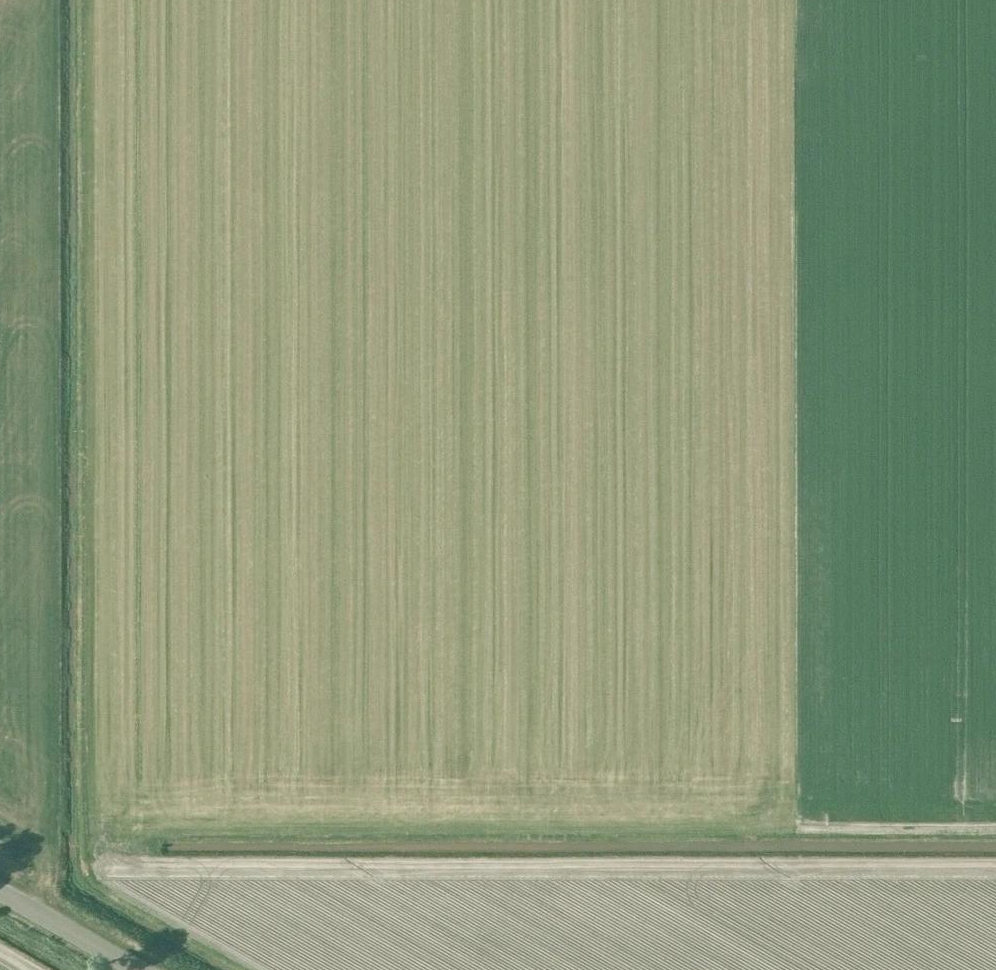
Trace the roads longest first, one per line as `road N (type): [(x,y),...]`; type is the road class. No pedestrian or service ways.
road 1 (unclassified): [(136,969),(0,893)]

